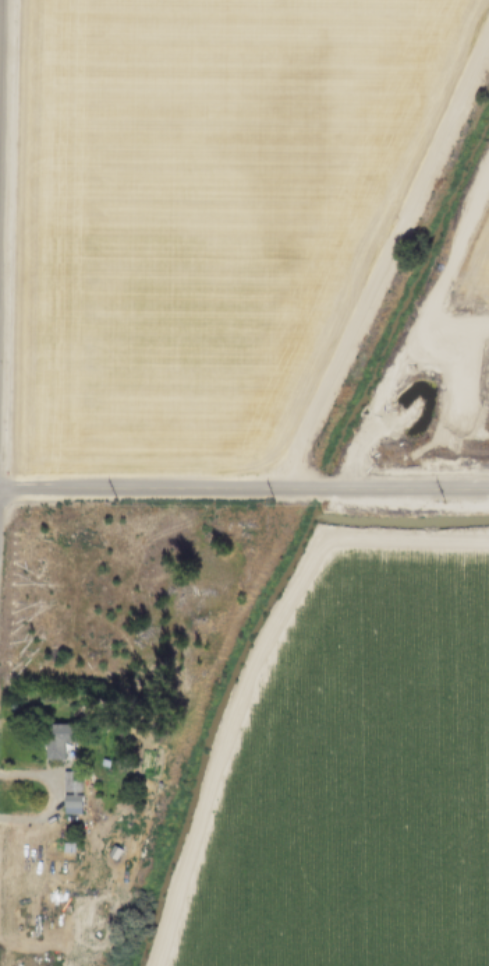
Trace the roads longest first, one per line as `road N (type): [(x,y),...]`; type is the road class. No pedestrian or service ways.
road 1 (track): [(488,535),(345,535),(322,542),(232,714),(159,965)]
road 2 (track): [(275,487),(488,24)]
road 3 (residential): [(0,490),(488,489)]
road 4 (track): [(488,160),(342,486)]

